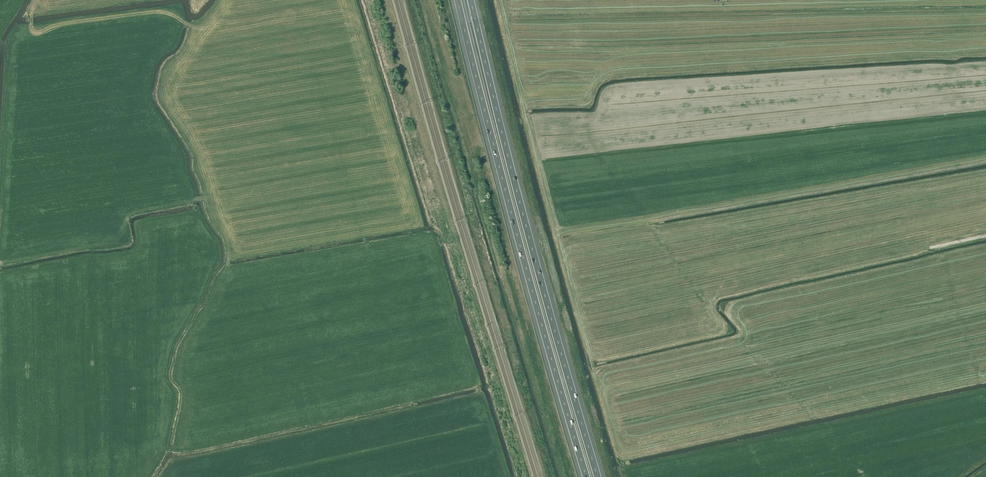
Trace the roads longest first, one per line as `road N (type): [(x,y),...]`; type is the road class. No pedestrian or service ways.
road 1 (motorway): [(599,476),(471,0)]
road 2 (motorway): [(458,0),(586,476)]

